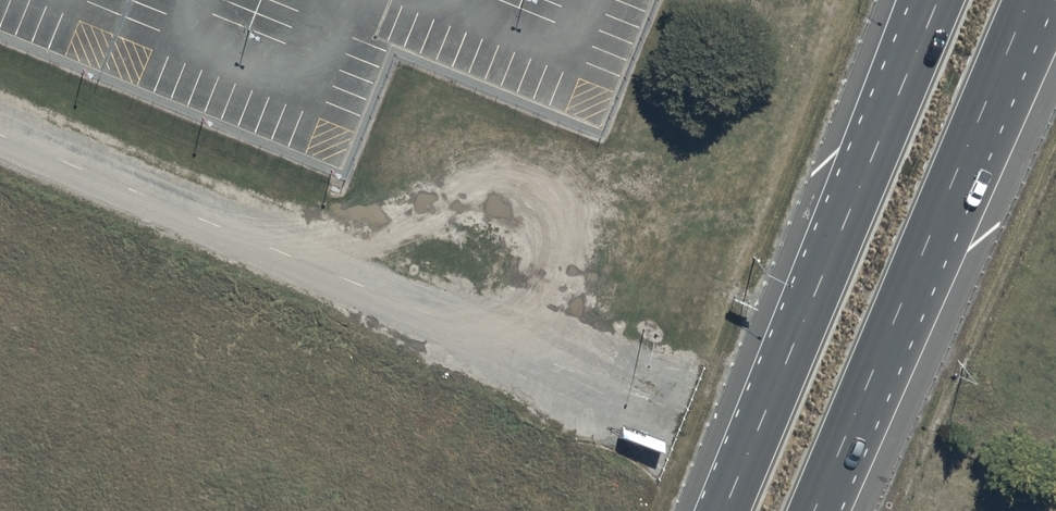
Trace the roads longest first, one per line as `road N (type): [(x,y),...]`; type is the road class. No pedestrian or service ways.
road 1 (unclassified): [(624,399),(0,136)]
road 2 (track): [(231,233),(298,230),(453,190),(491,189),(534,209),(553,233),(562,280),(550,308),(528,324),(480,338)]
road 3 (trunk): [(956,185),(819,510)]
road 4 (trunk): [(720,510),(836,236)]
road 5 (trunk): [(836,236),(936,0)]
road 6 (trunk): [(836,236),(915,0)]
road 7 (trunk): [(1049,0),(956,185)]
road 8 (trunk): [(1034,0),(956,185)]

